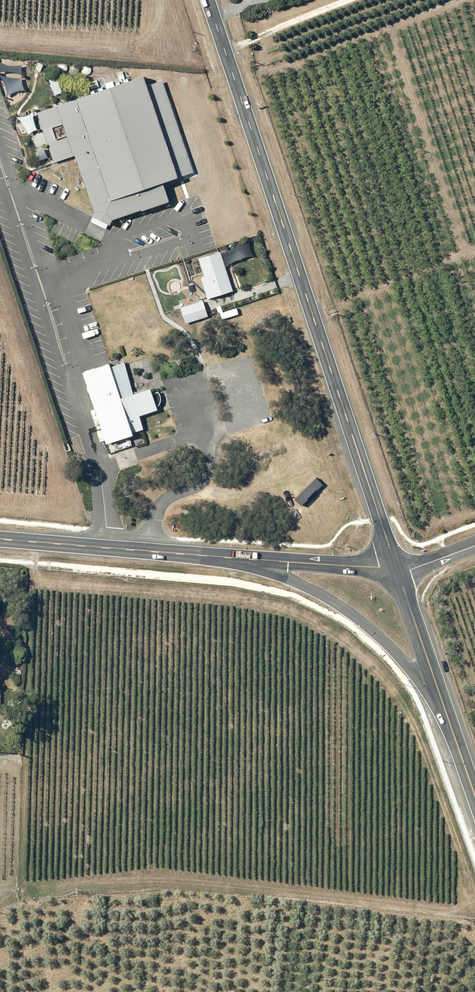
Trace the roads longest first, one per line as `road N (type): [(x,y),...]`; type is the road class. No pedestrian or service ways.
road 1 (secondary): [(388,542),(208,0)]
road 2 (secondary): [(0,538),(360,567)]
road 3 (secondary): [(411,612),(474,796)]

